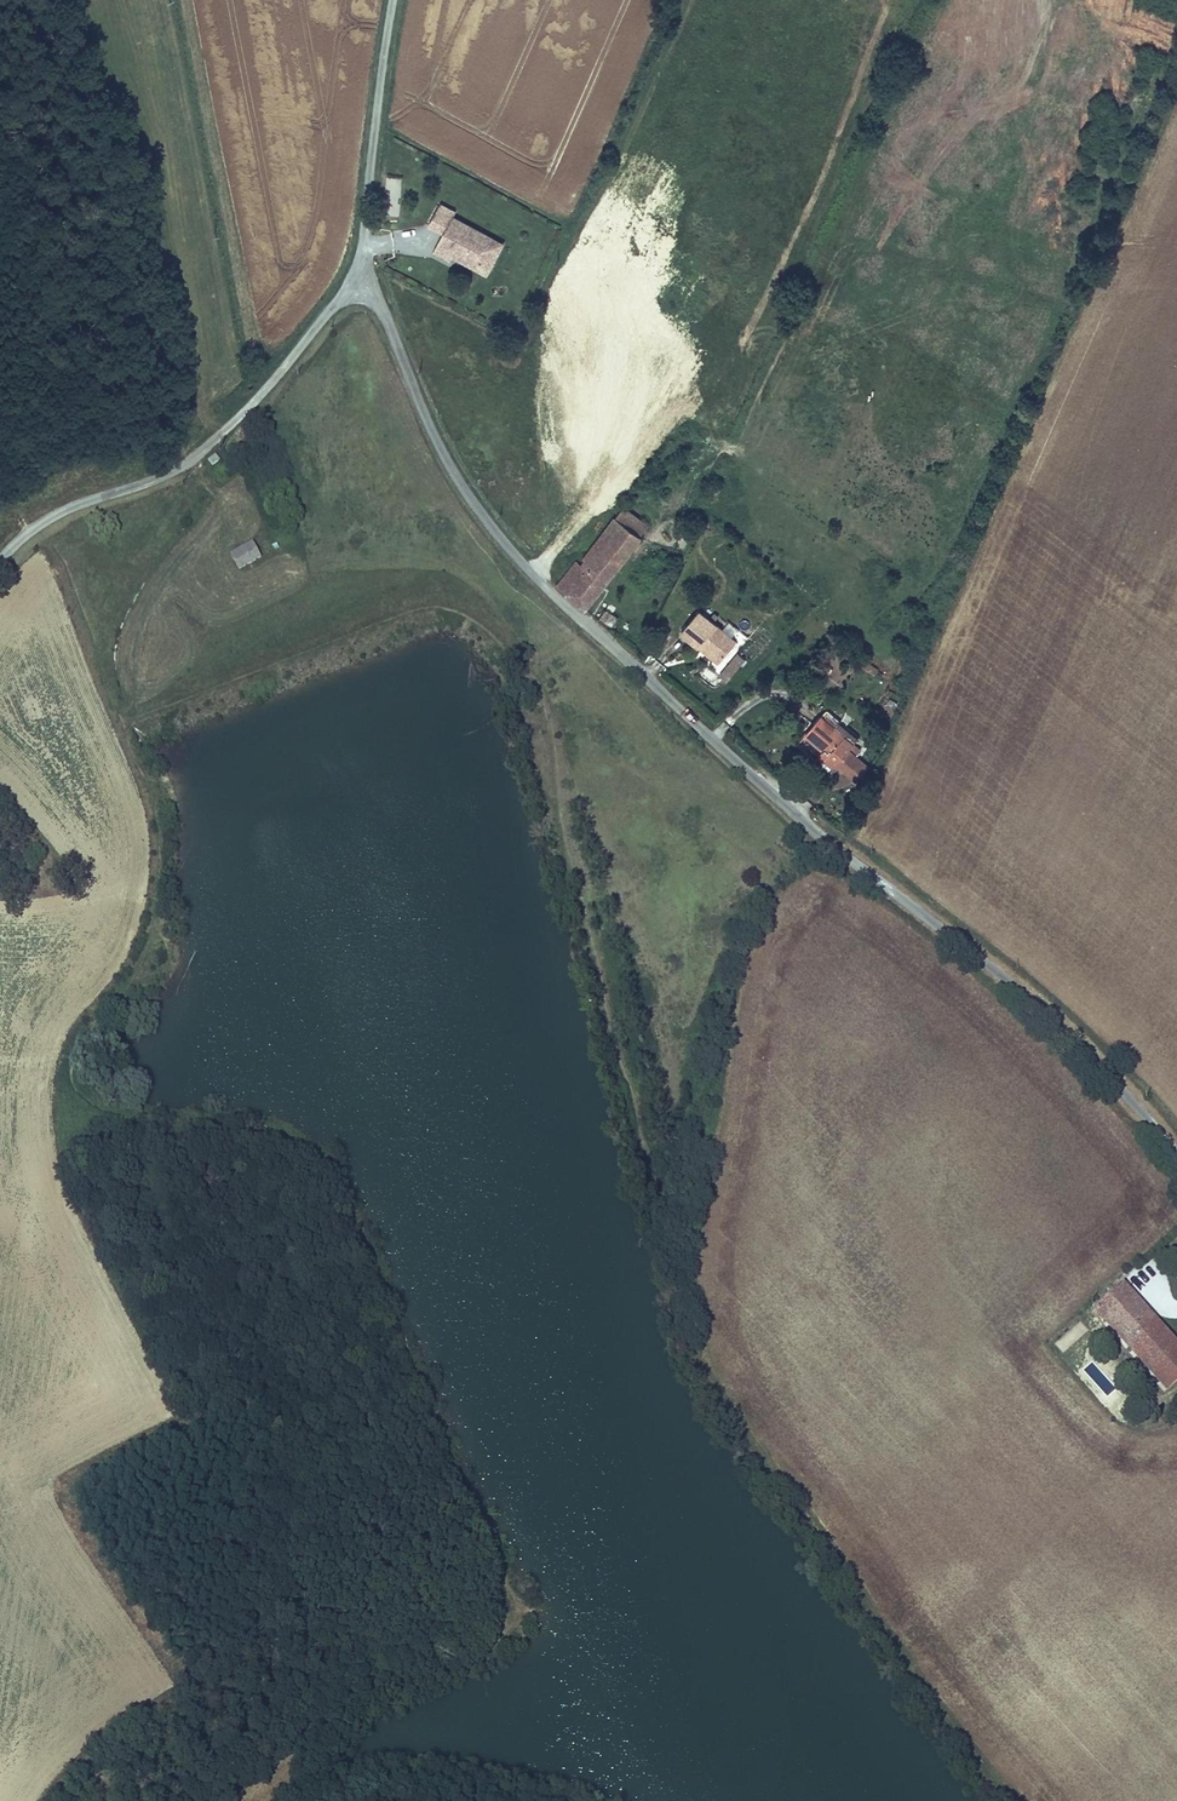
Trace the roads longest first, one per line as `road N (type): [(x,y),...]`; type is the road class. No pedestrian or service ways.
road 1 (unclassified): [(0,562),(62,510),(186,465),(250,406),(337,302),(362,288),(465,490),(526,567),(808,824),(1069,1034),(1176,1155)]
road 2 (track): [(1022,1800),(827,1544),(682,1330)]

